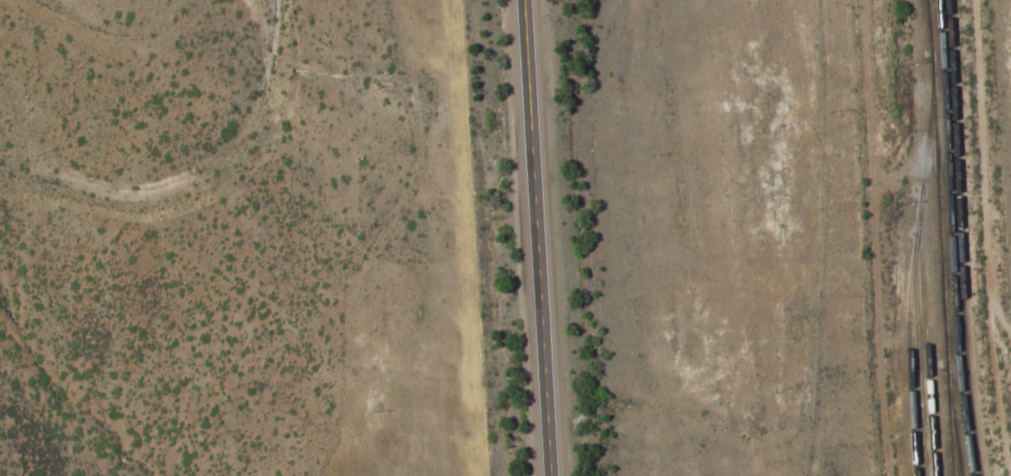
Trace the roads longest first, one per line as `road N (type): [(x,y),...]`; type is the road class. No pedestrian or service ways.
road 1 (trunk): [(551,475),(524,0)]

